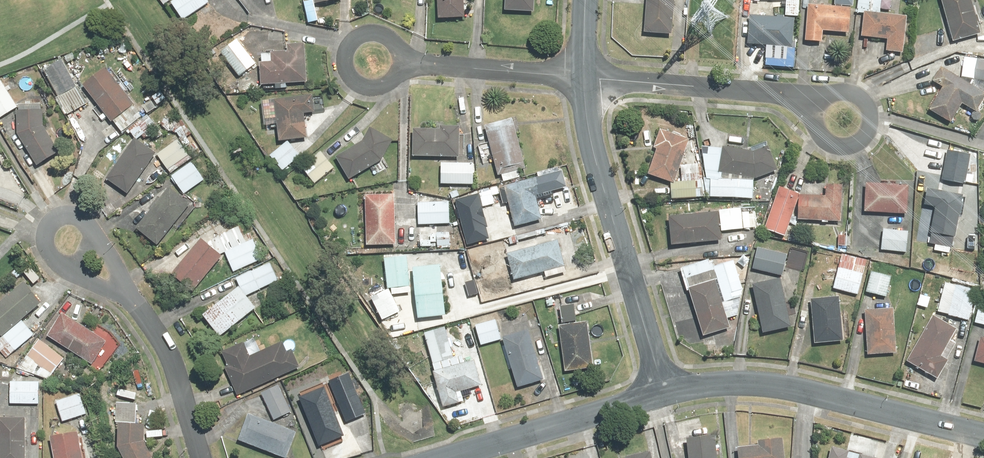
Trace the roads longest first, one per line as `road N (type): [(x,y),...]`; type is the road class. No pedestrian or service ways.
road 1 (residential): [(664,392),(589,128),(583,75)]
road 2 (residential): [(983,433),(778,383),(726,381),(664,392)]
road 3 (residential): [(583,75),(815,101)]
road 4 (residential): [(664,392),(445,457)]
road 5 (residential): [(407,62),(583,75)]
road 6 (residential): [(135,297),(165,344),(207,457)]
road 7 (residential): [(135,297),(56,257),(48,230),(70,217),(98,235)]
road 8 (residential): [(815,101),(841,86),(860,93),(871,111),(868,131),(854,144),(818,137)]
road 9 (residential): [(351,83),(344,53),(364,31),(394,35),(407,62)]

